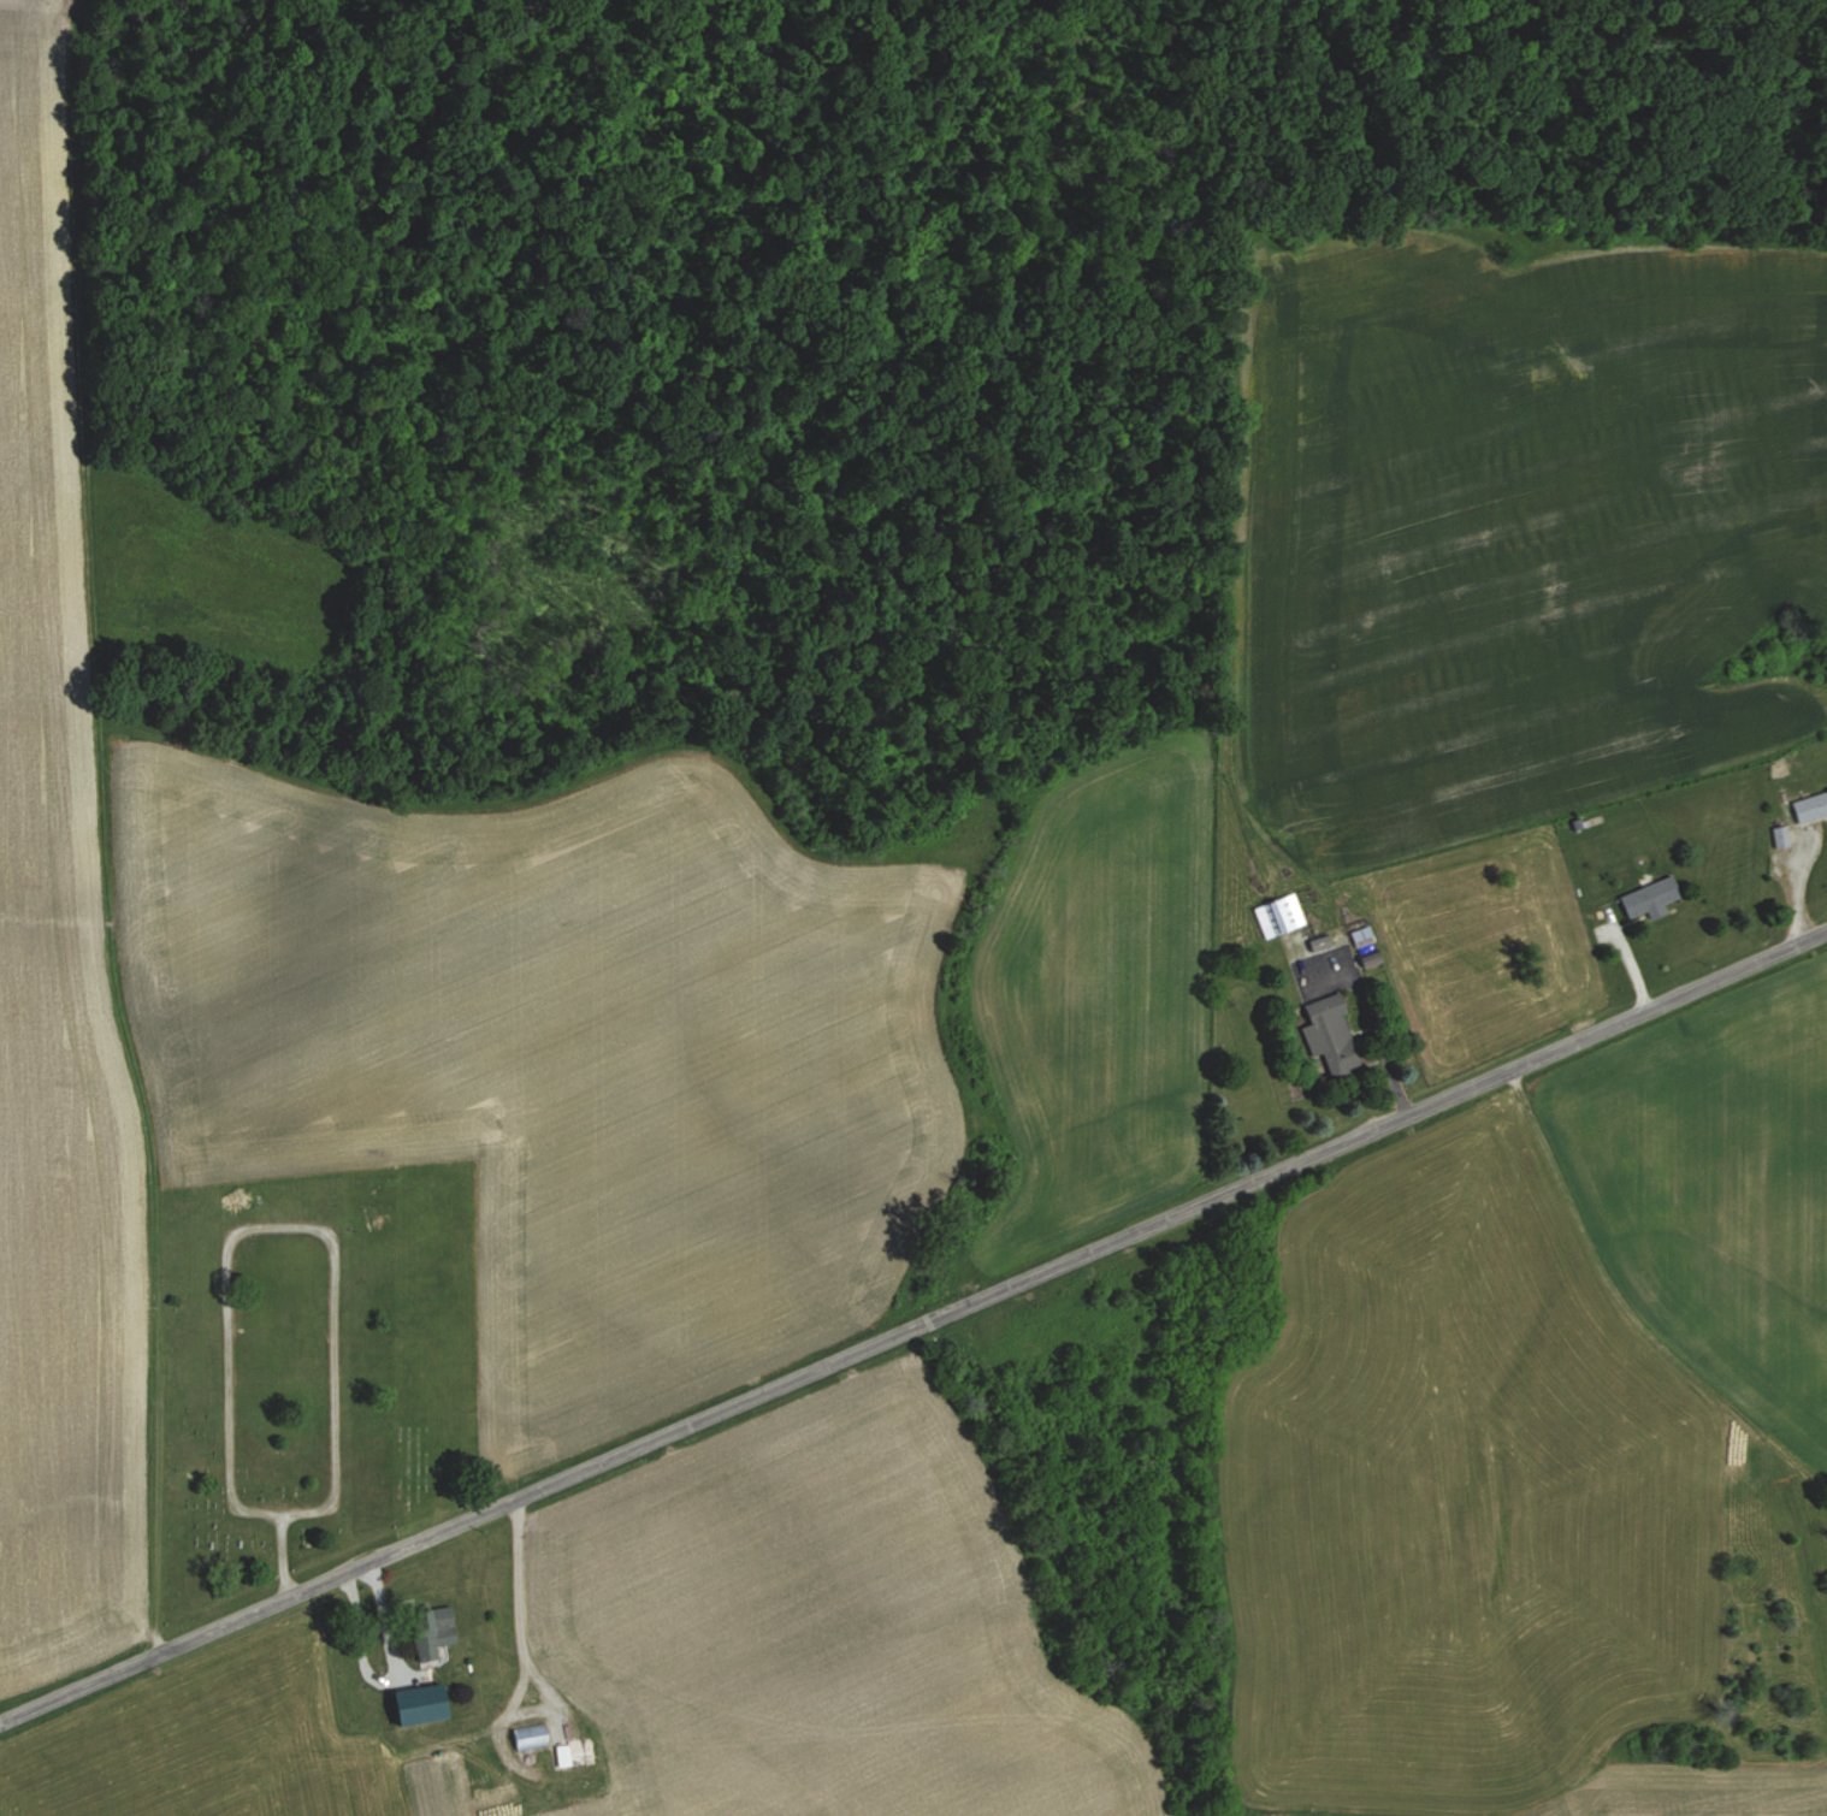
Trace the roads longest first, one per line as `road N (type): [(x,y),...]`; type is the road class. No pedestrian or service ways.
road 1 (tertiary): [(1826,932),(0,1726)]

